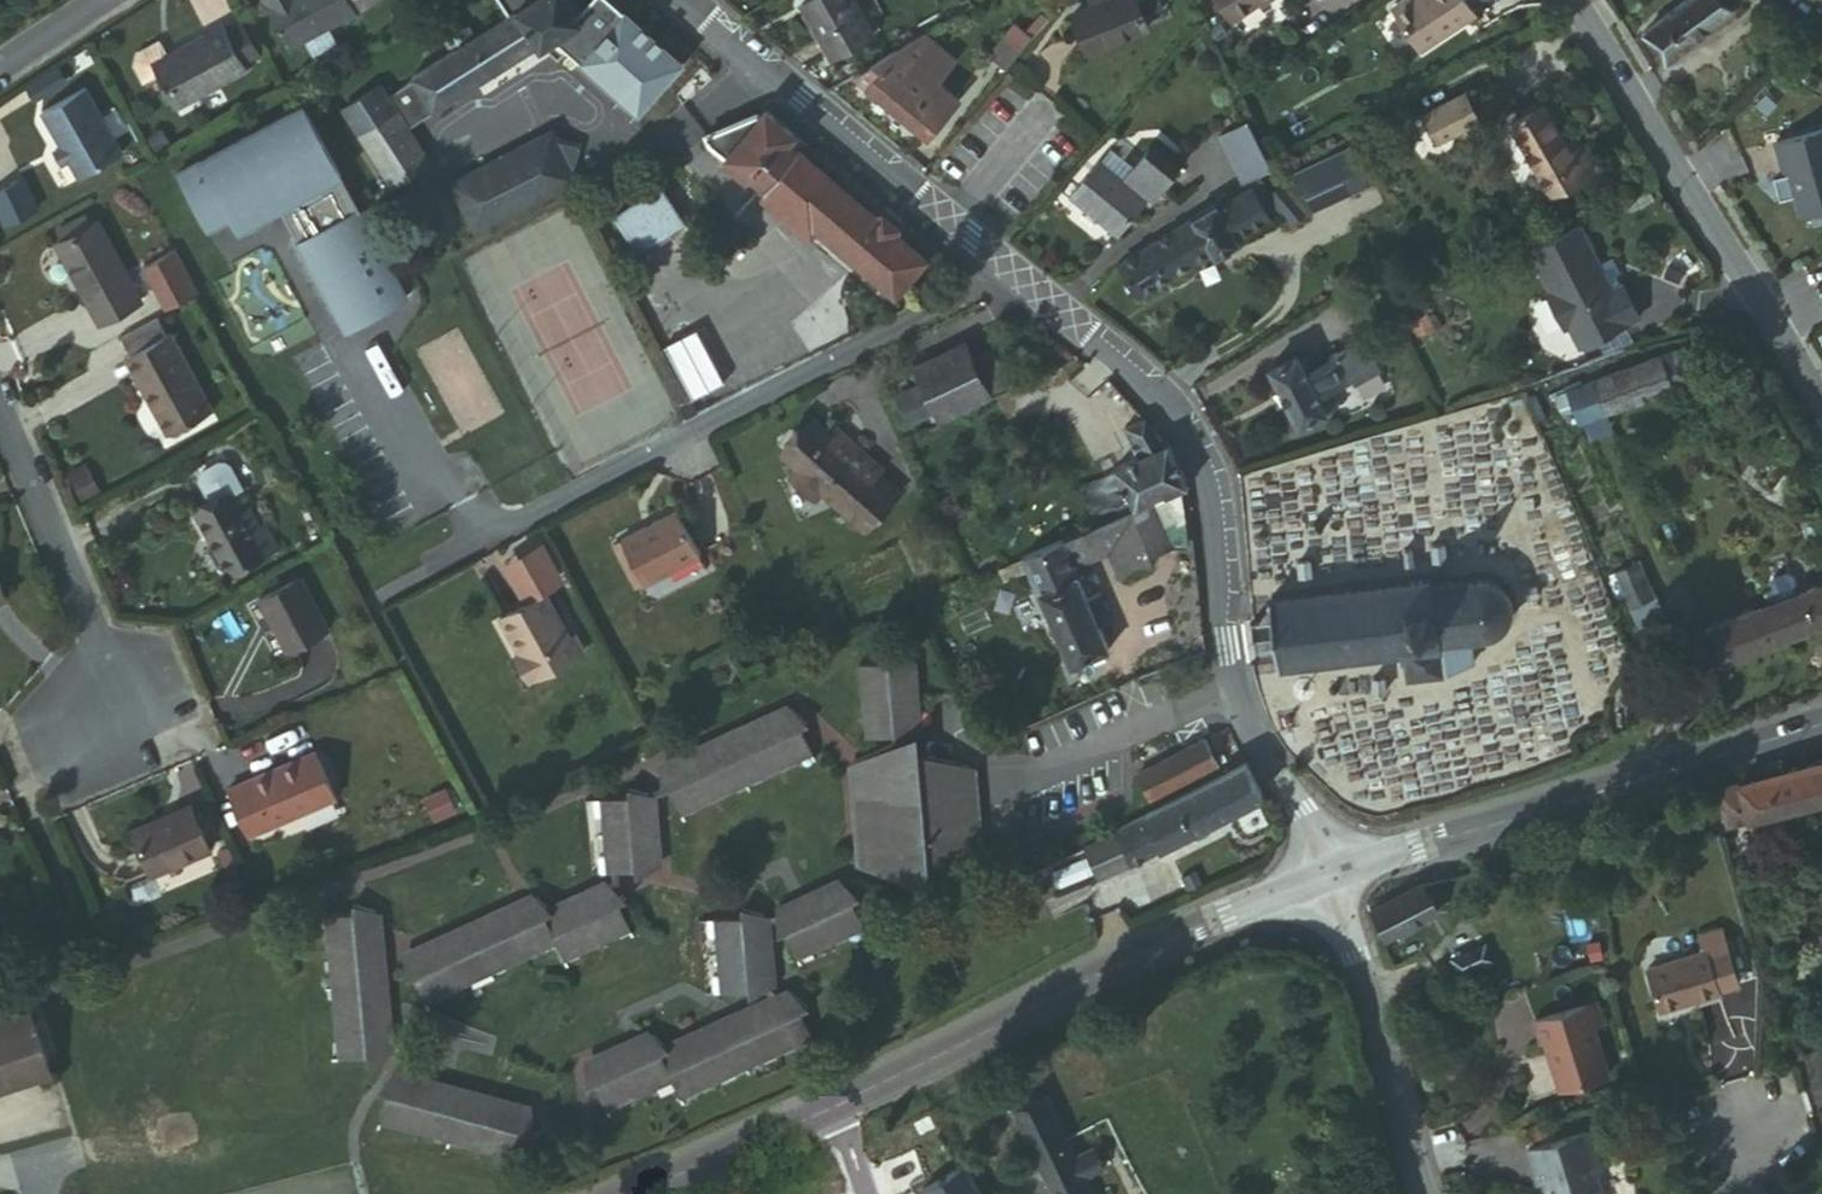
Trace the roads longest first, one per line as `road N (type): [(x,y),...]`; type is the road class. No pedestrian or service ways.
road 1 (unclassified): [(1007,269),(678,426),(469,542)]
road 2 (tertiary): [(837,1104),(1172,933),(1321,871)]
road 3 (tertiary): [(1321,871),(1821,708)]
road 4 (tertiary): [(1007,269),(1147,386),(1210,476),(1236,682)]
road 5 (tertiary): [(1572,0),(1821,402)]
road 6 (tertiary): [(685,0),(1007,269)]
road 7 (residential): [(1429,1193),(1356,953),(1321,871)]
road 8 (residential): [(0,406),(87,617),(102,717)]
road 9 (tertiary): [(625,1193),(837,1104)]
road 10 (tertiary): [(1321,871),(1236,682)]

